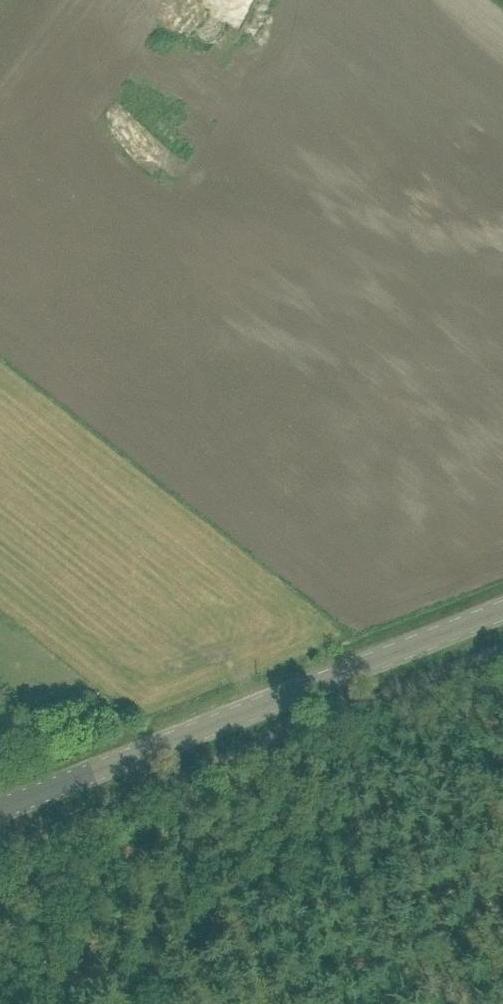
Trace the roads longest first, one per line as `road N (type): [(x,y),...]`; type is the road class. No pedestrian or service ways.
road 1 (tertiary): [(0,810),(502,610)]

